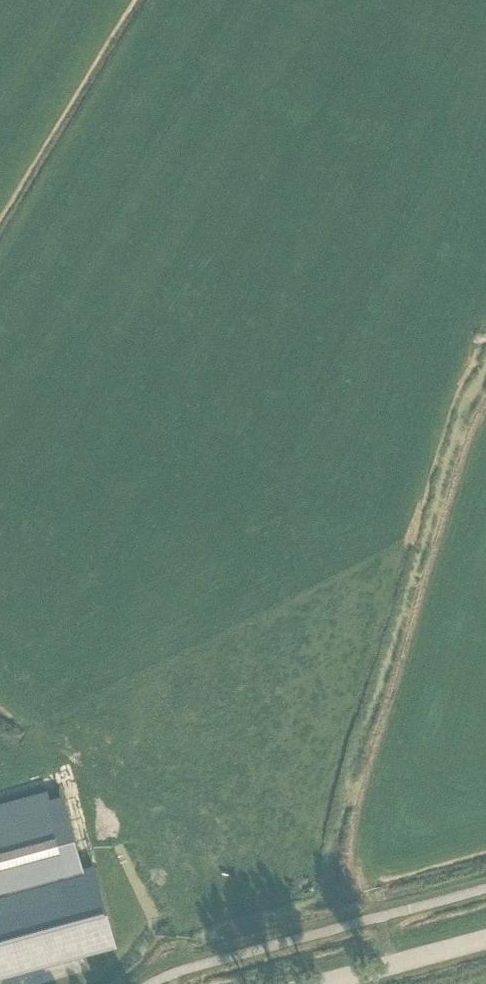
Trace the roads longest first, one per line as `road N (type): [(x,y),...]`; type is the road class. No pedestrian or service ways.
road 1 (tertiary): [(323,983),(485,940)]

